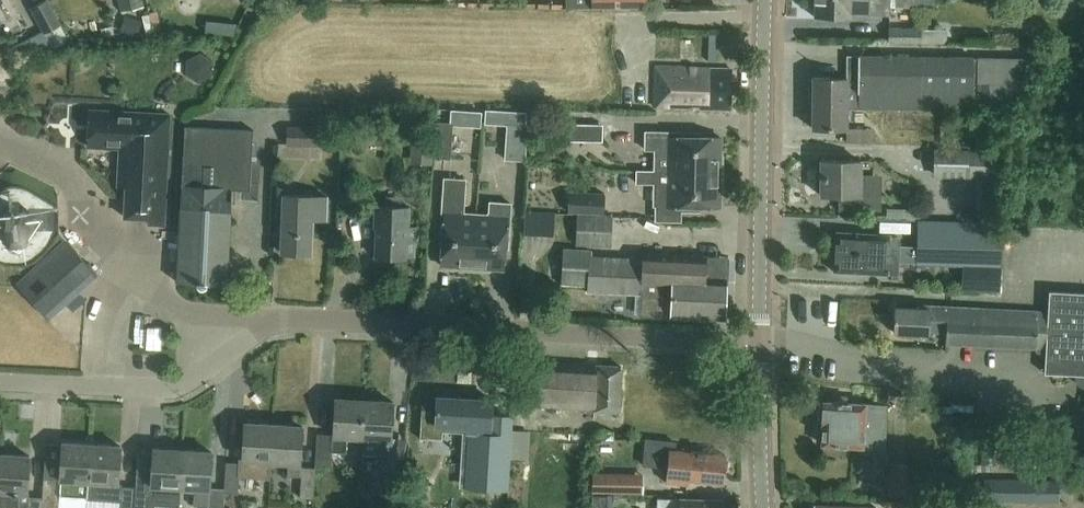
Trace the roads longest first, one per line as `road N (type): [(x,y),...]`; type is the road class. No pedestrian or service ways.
road 1 (residential): [(757,347),(261,321)]
road 2 (tertiary): [(757,347),(767,0)]
road 3 (residential): [(261,321),(179,307),(150,289),(98,235),(65,179),(0,138)]
road 4 (residential): [(0,380),(181,389),(261,321)]
road 5 (tertiary): [(768,507),(757,347)]

